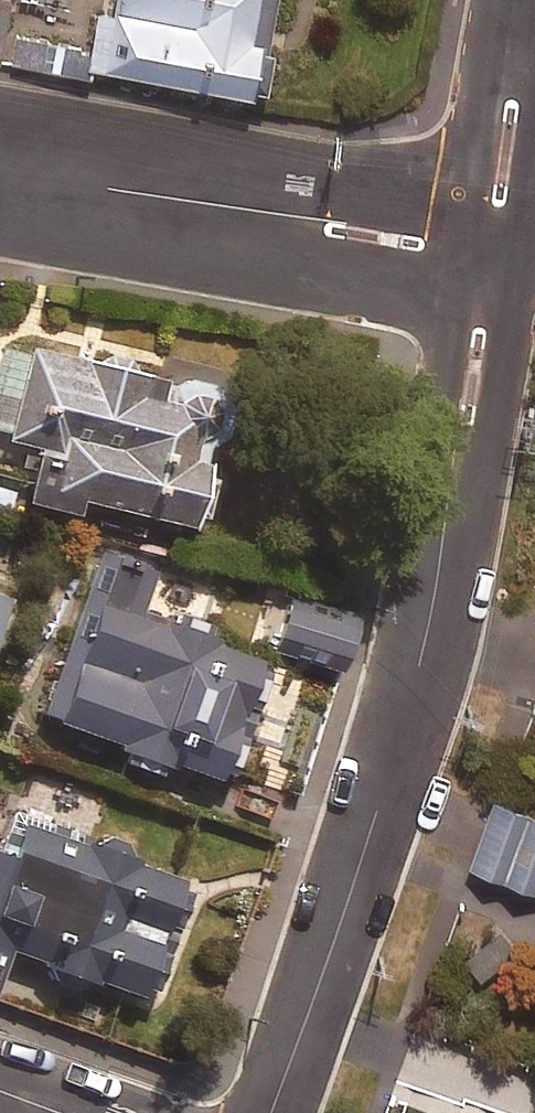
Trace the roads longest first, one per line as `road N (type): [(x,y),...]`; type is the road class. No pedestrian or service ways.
road 1 (residential): [(494,247),(446,496),(431,641),(268,1112)]
road 2 (residential): [(0,166),(494,247)]
road 3 (residential): [(520,51),(494,247)]

